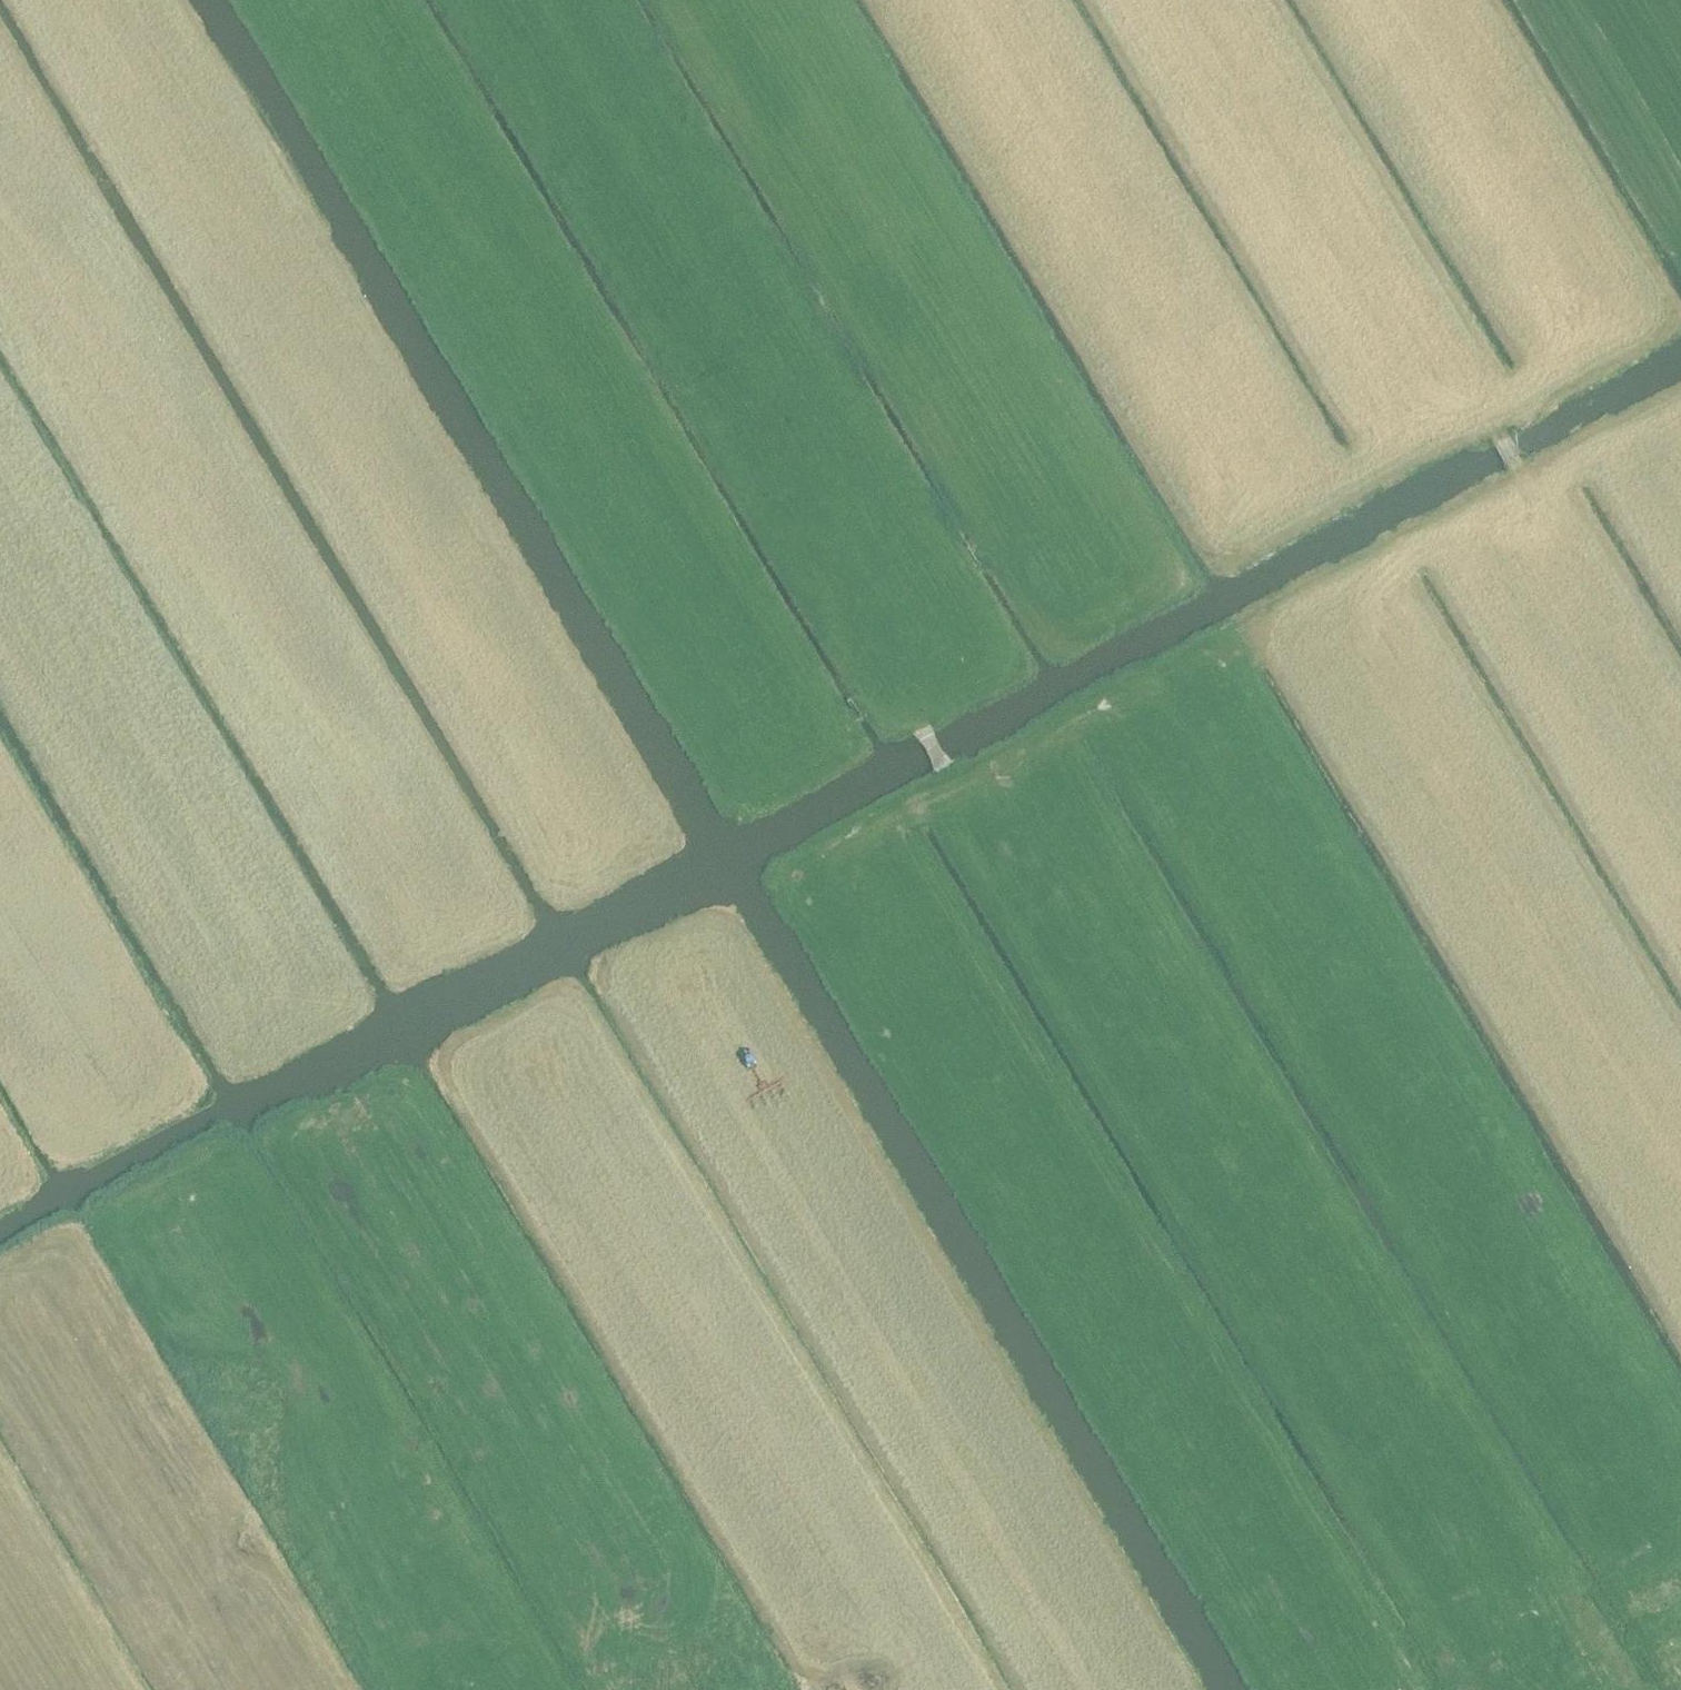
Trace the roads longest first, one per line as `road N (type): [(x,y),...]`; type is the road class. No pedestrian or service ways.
road 1 (track): [(1564,0),(1680,202)]

